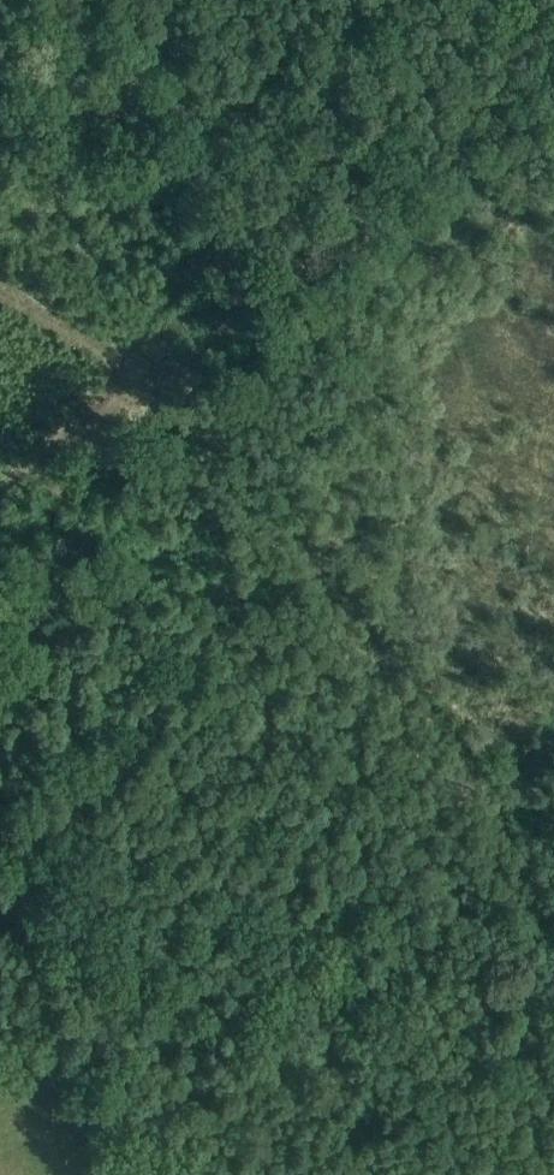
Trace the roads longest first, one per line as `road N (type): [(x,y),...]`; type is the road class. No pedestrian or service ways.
road 1 (track): [(0,284),(142,366),(0,487)]
road 2 (track): [(0,1070),(20,1063),(48,1075),(128,1174)]

